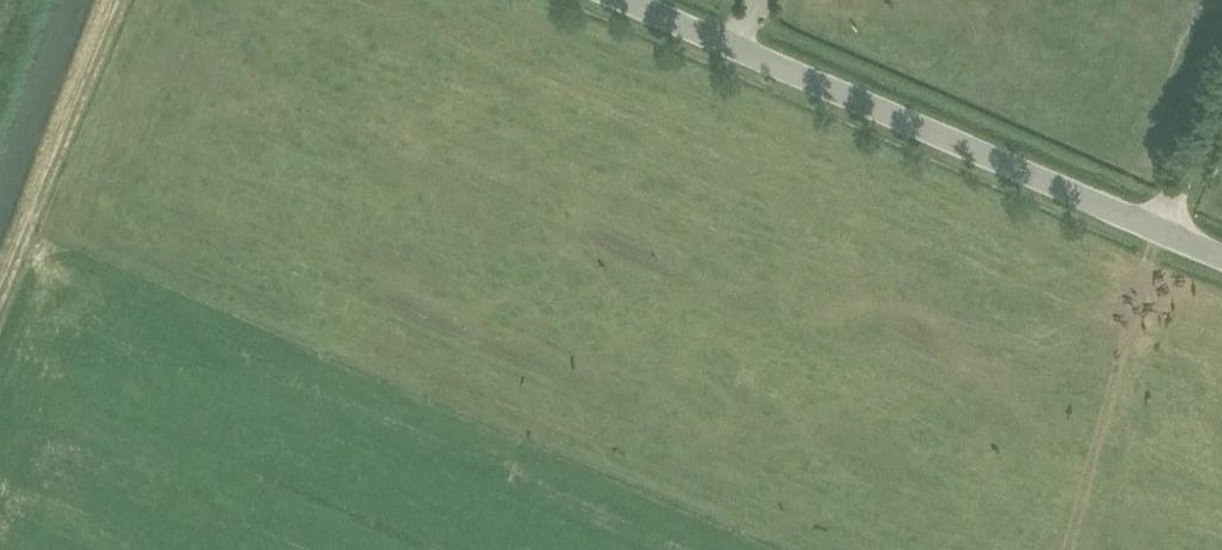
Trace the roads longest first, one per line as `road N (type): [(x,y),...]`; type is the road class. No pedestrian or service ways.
road 1 (tertiary): [(1221,260),(619,0)]

